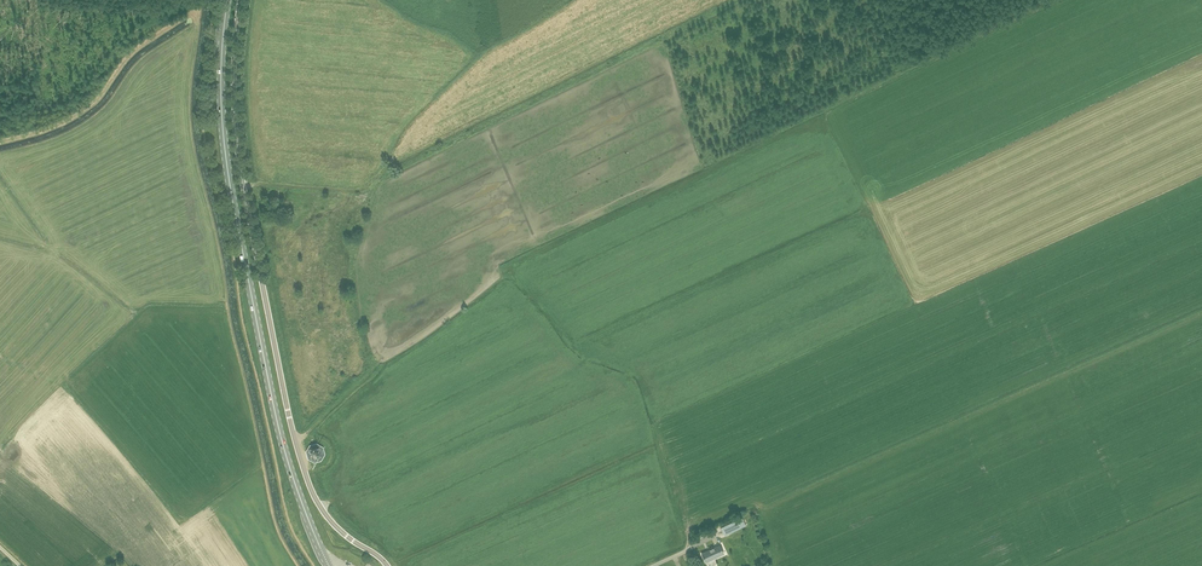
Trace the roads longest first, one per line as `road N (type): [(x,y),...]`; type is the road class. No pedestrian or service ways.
road 1 (unclassified): [(387,565),(319,506),(285,402),(238,172),(232,105),(239,0)]
road 2 (primary): [(329,565),(282,443),(231,197),(220,110),(229,0)]

